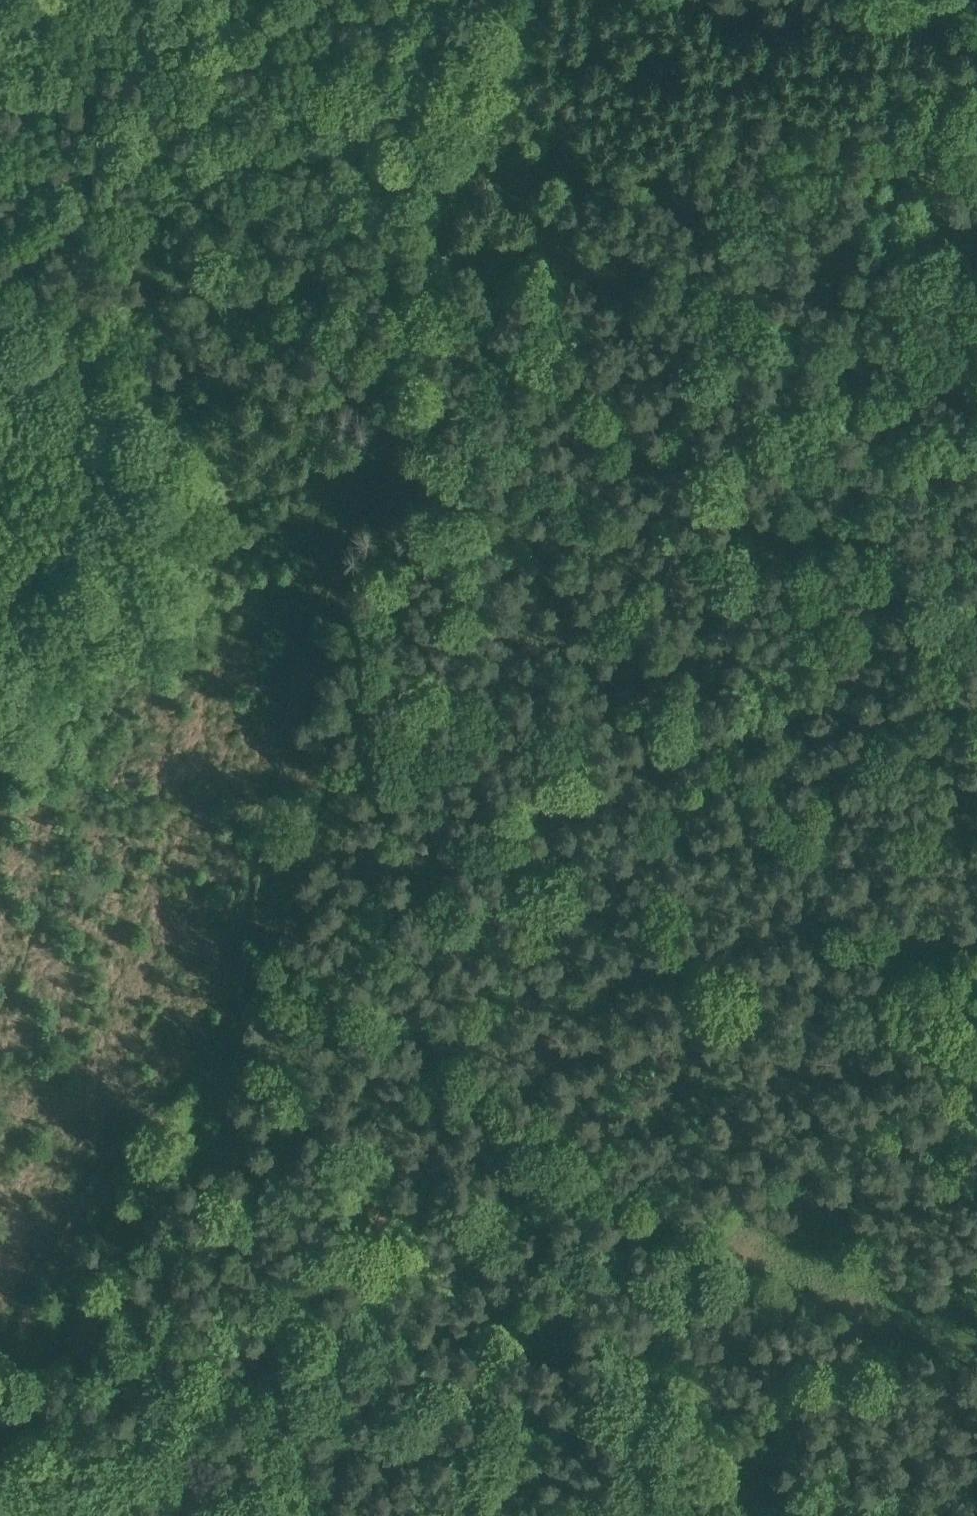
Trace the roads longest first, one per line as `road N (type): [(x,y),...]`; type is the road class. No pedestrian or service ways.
road 1 (track): [(0,964),(173,555),(183,492),(169,447),(50,235),(0,181)]
road 2 (track): [(123,1515),(0,1472)]

